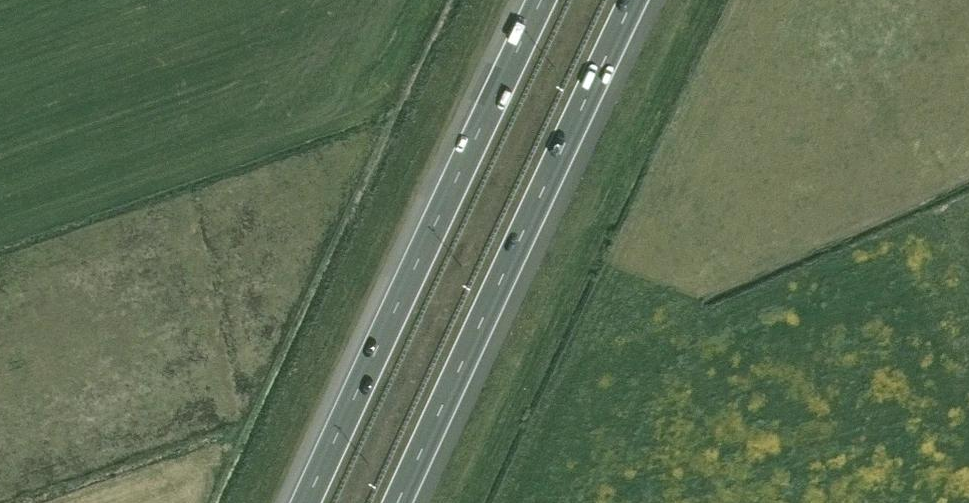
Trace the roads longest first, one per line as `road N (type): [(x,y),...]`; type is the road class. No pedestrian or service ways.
road 1 (motorway): [(542,0),(303,502)]
road 2 (motorway): [(400,502),(638,0)]

